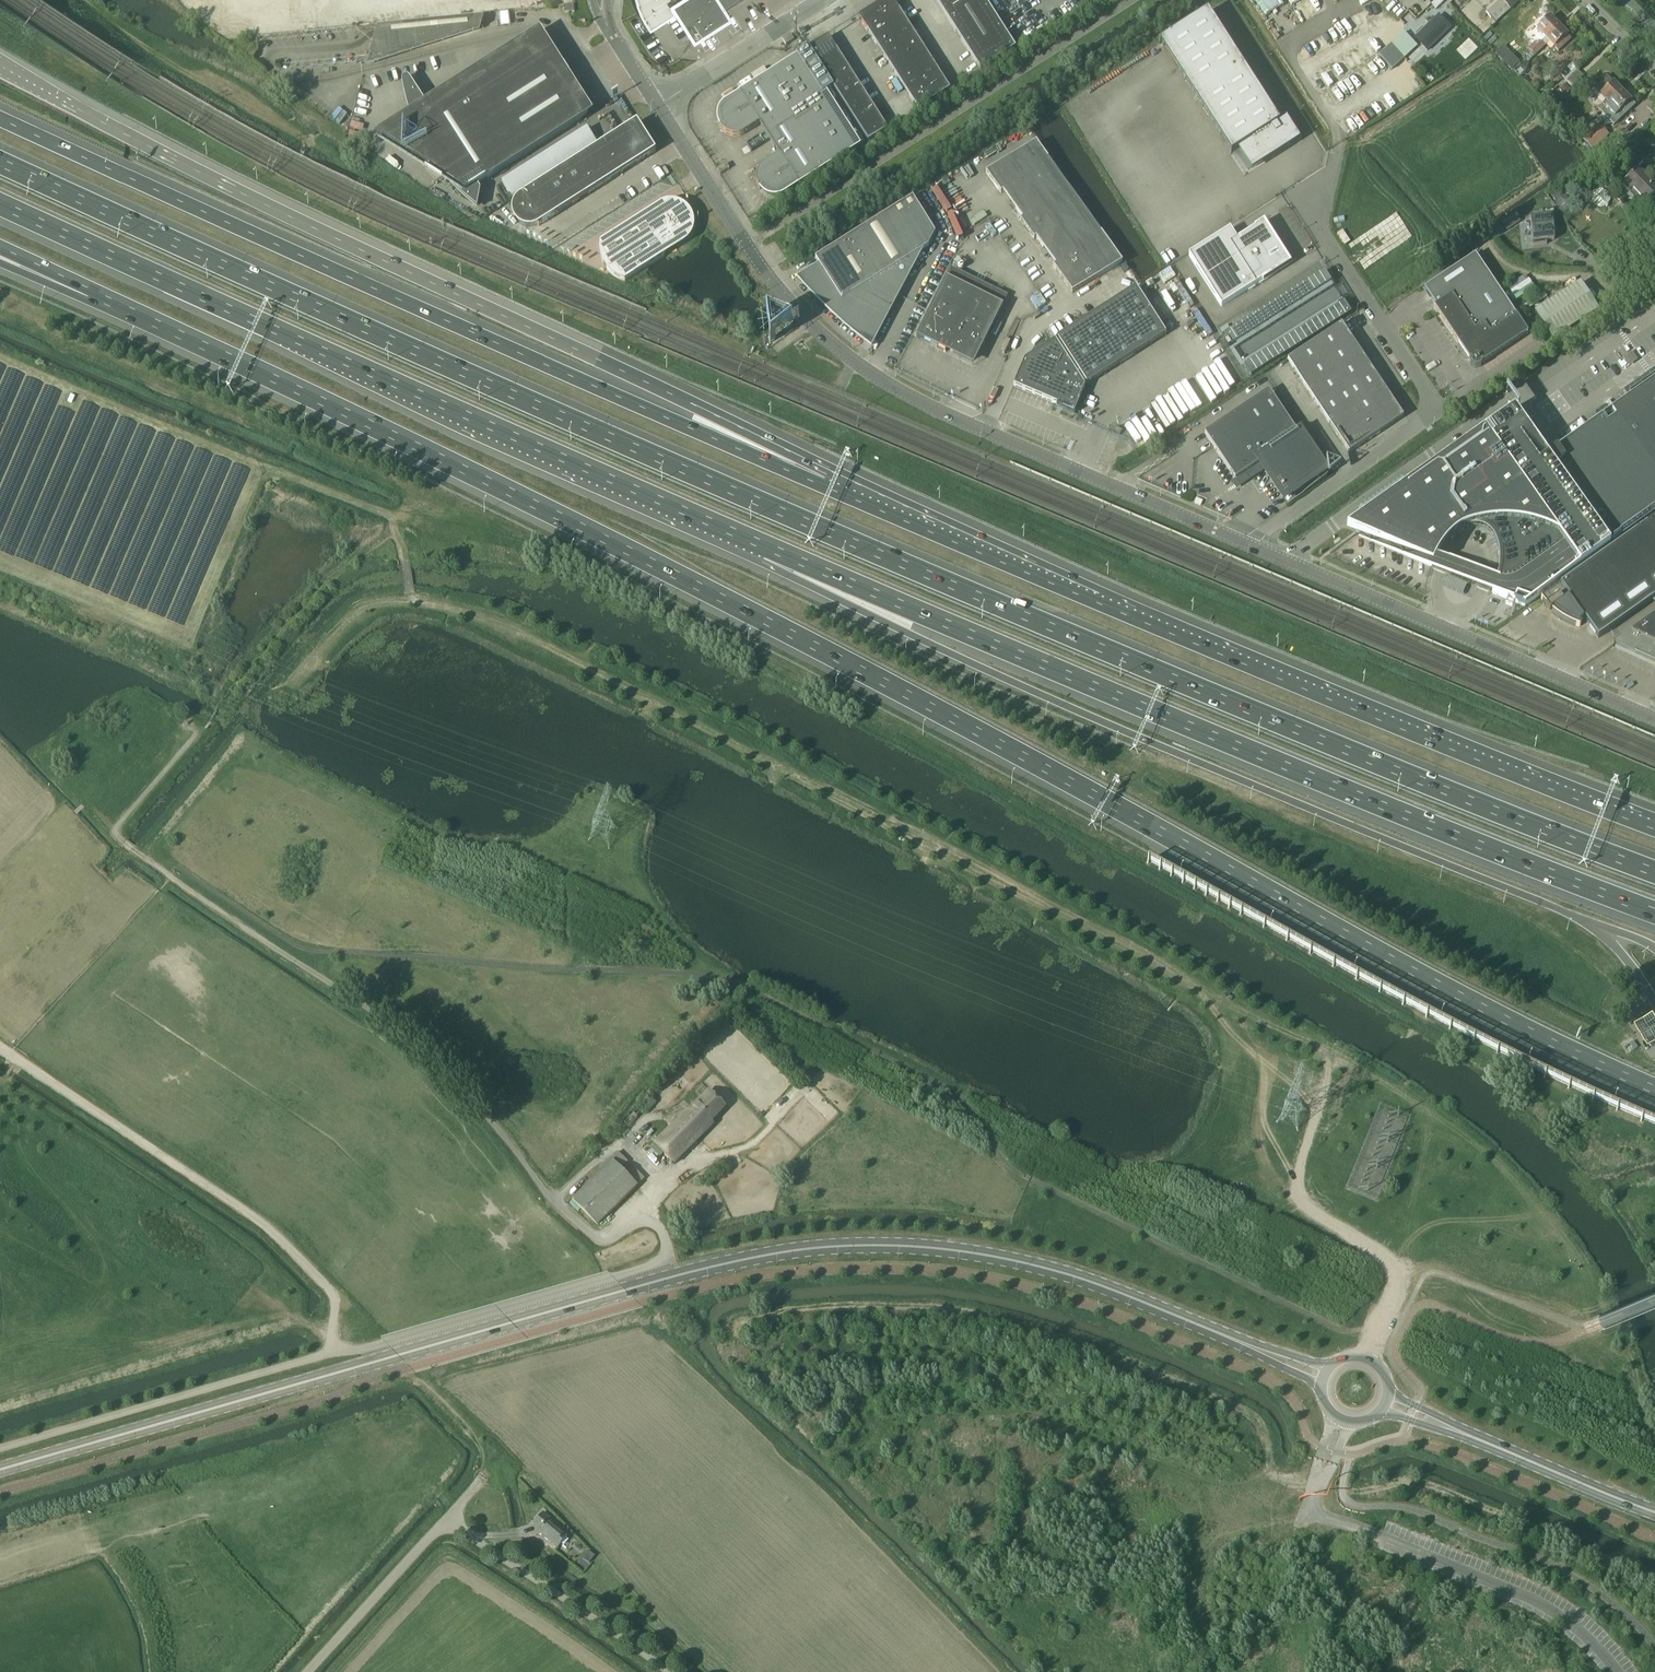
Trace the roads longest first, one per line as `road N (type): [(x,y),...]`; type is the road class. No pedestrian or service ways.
road 1 (motorway): [(1654,869),(1399,773),(798,519),(0,163)]
road 2 (motorway): [(87,292),(554,513),(1440,987),(1654,1091)]
road 3 (track): [(1367,1357),(1392,1283),(1388,1265),(1299,1193),(1318,1087),(1270,1056),(1237,1016),(1161,966),(573,654),(479,618),(410,602),(361,609),(295,680)]
road 4 (secondary): [(1233,1339),(1022,1262),(839,1246),(625,1290),(0,1469)]
road 5 (motorway): [(741,539),(1654,913)]
road 6 (motorway): [(827,482),(699,407),(223,186),(0,65)]
road 7 (motorway): [(741,539),(773,566),(997,676),(1575,917)]
road 8 (motorway): [(827,482),(688,428),(0,117)]
road 9 (motorway): [(1654,825),(827,482)]
road 10 (unclassified): [(546,1192),(596,1240),(651,1223),(666,1254),(660,1263),(0,1449)]
road 11 (motorway): [(0,205),(741,539)]
road 12 (secondary): [(1247,544),(935,410),(856,364),(745,249),(657,107)]
road 13 (secondary): [(1654,721),(1247,544)]
road 14 (unclassified): [(1349,472),(1439,411),(1321,230)]
road 15 (unclassified): [(669,1671),(447,1518)]
road 16 (track): [(410,602),(403,560),(415,525),(259,469)]
road 17 (unclassified): [(307,1671),(447,1518)]
road 18 (secondary): [(1468,1436),(1654,1512)]
road 19 (unclassified): [(824,0),(657,107)]
road 20 (track): [(154,864),(114,832),(195,735),(190,726)]
road 21 (track): [(75,0),(224,97)]
road 22 (track): [(1306,1206),(1266,1164),(1258,1133),(1270,1056)]
road 23 (unclassified): [(1247,544),(1349,472)]
road 24 (unclassified): [(1349,472),(1281,369)]

